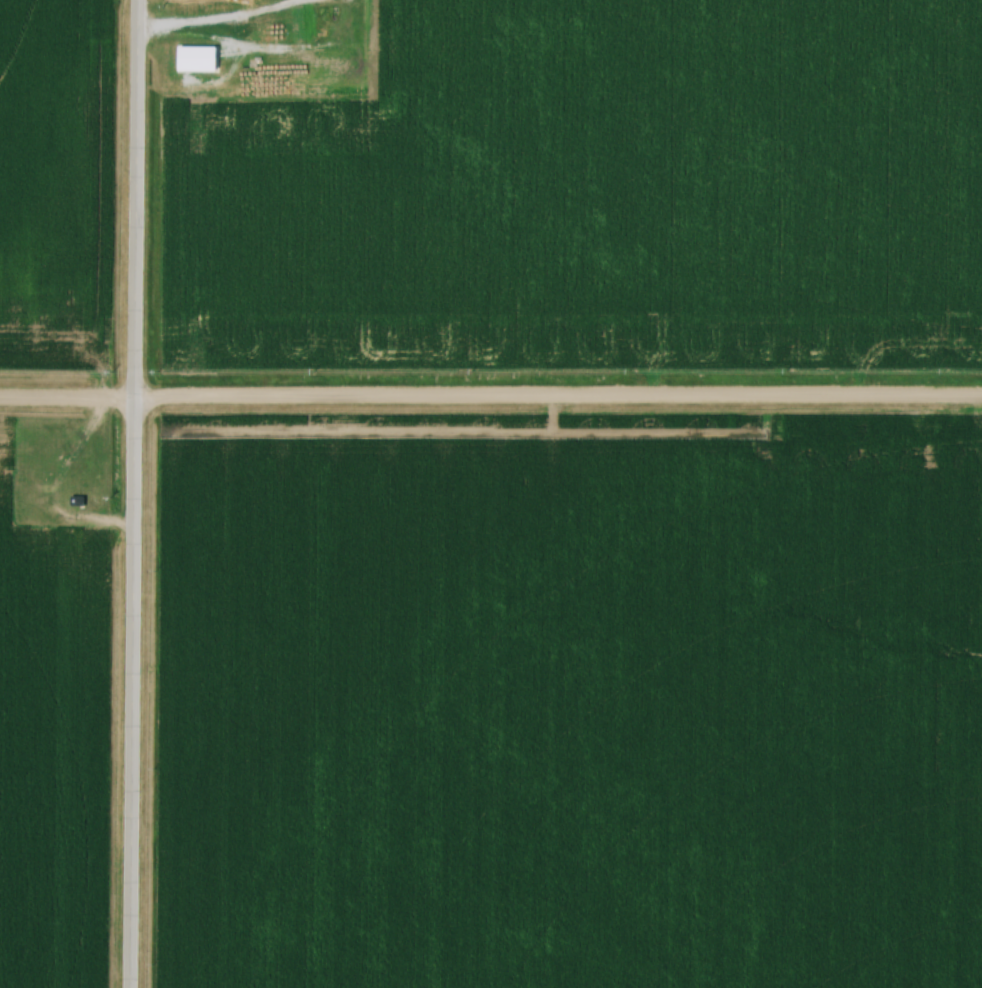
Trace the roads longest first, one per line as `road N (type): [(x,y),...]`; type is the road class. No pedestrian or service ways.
road 1 (tertiary): [(127,987),(136,0)]
road 2 (residential): [(0,399),(981,399)]

